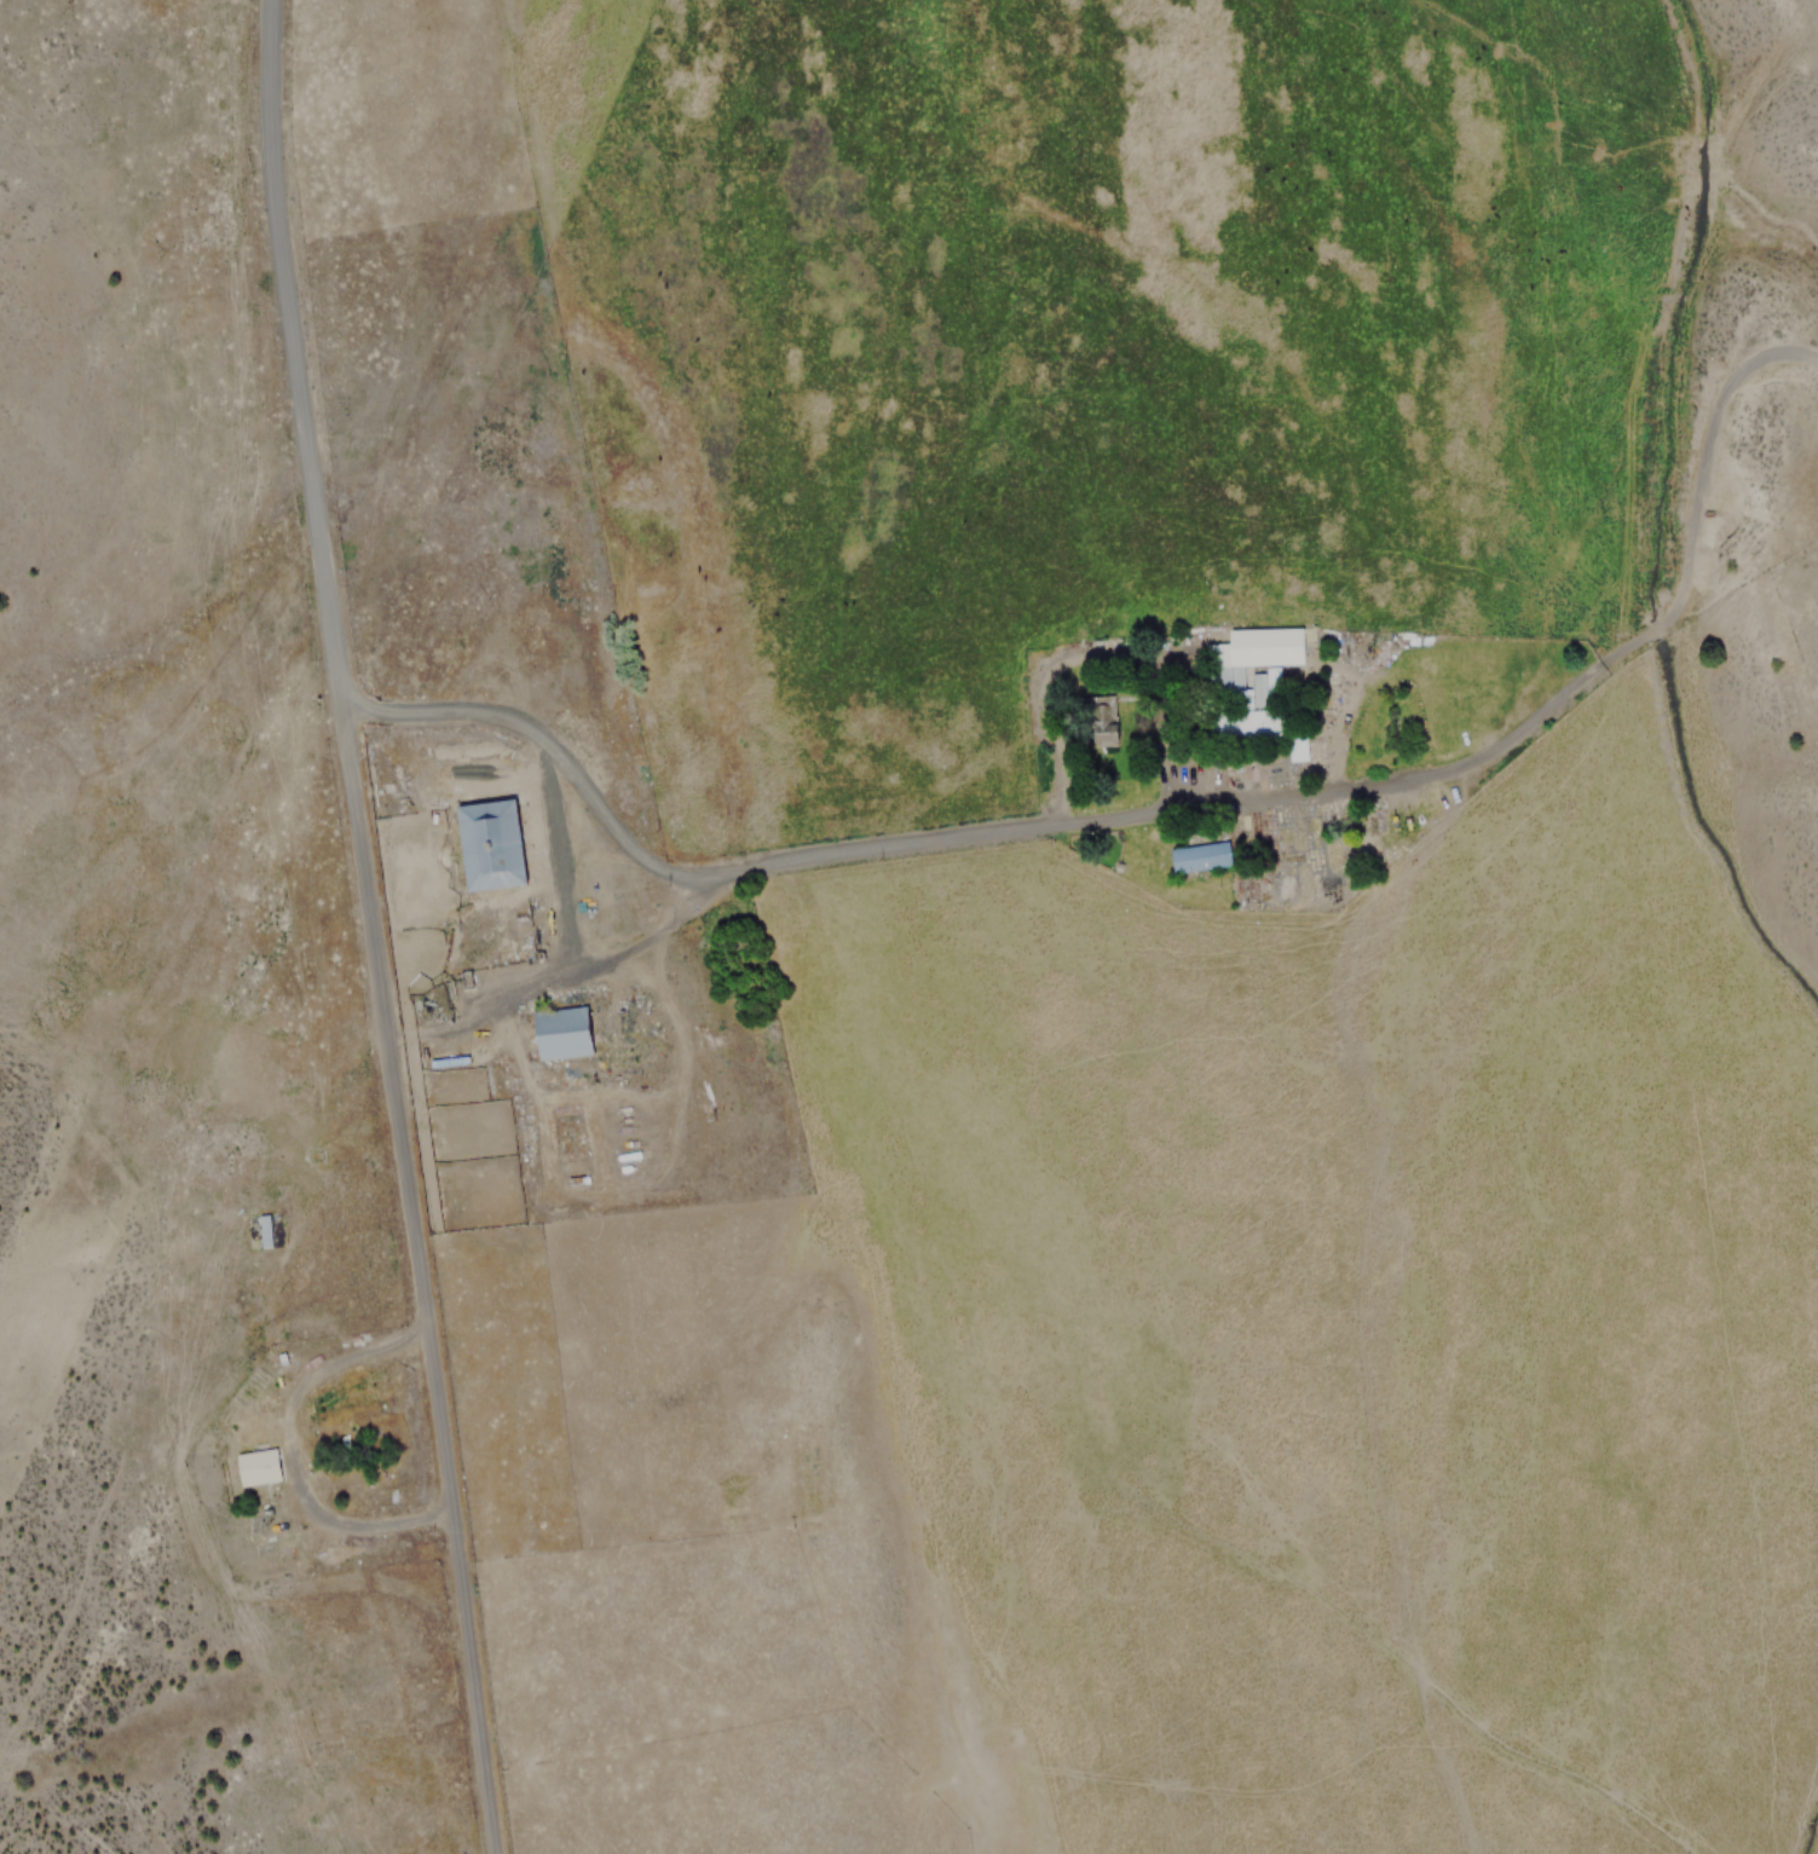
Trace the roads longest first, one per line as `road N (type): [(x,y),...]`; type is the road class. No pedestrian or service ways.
road 1 (residential): [(491,1853),(269,175),(270,0)]

